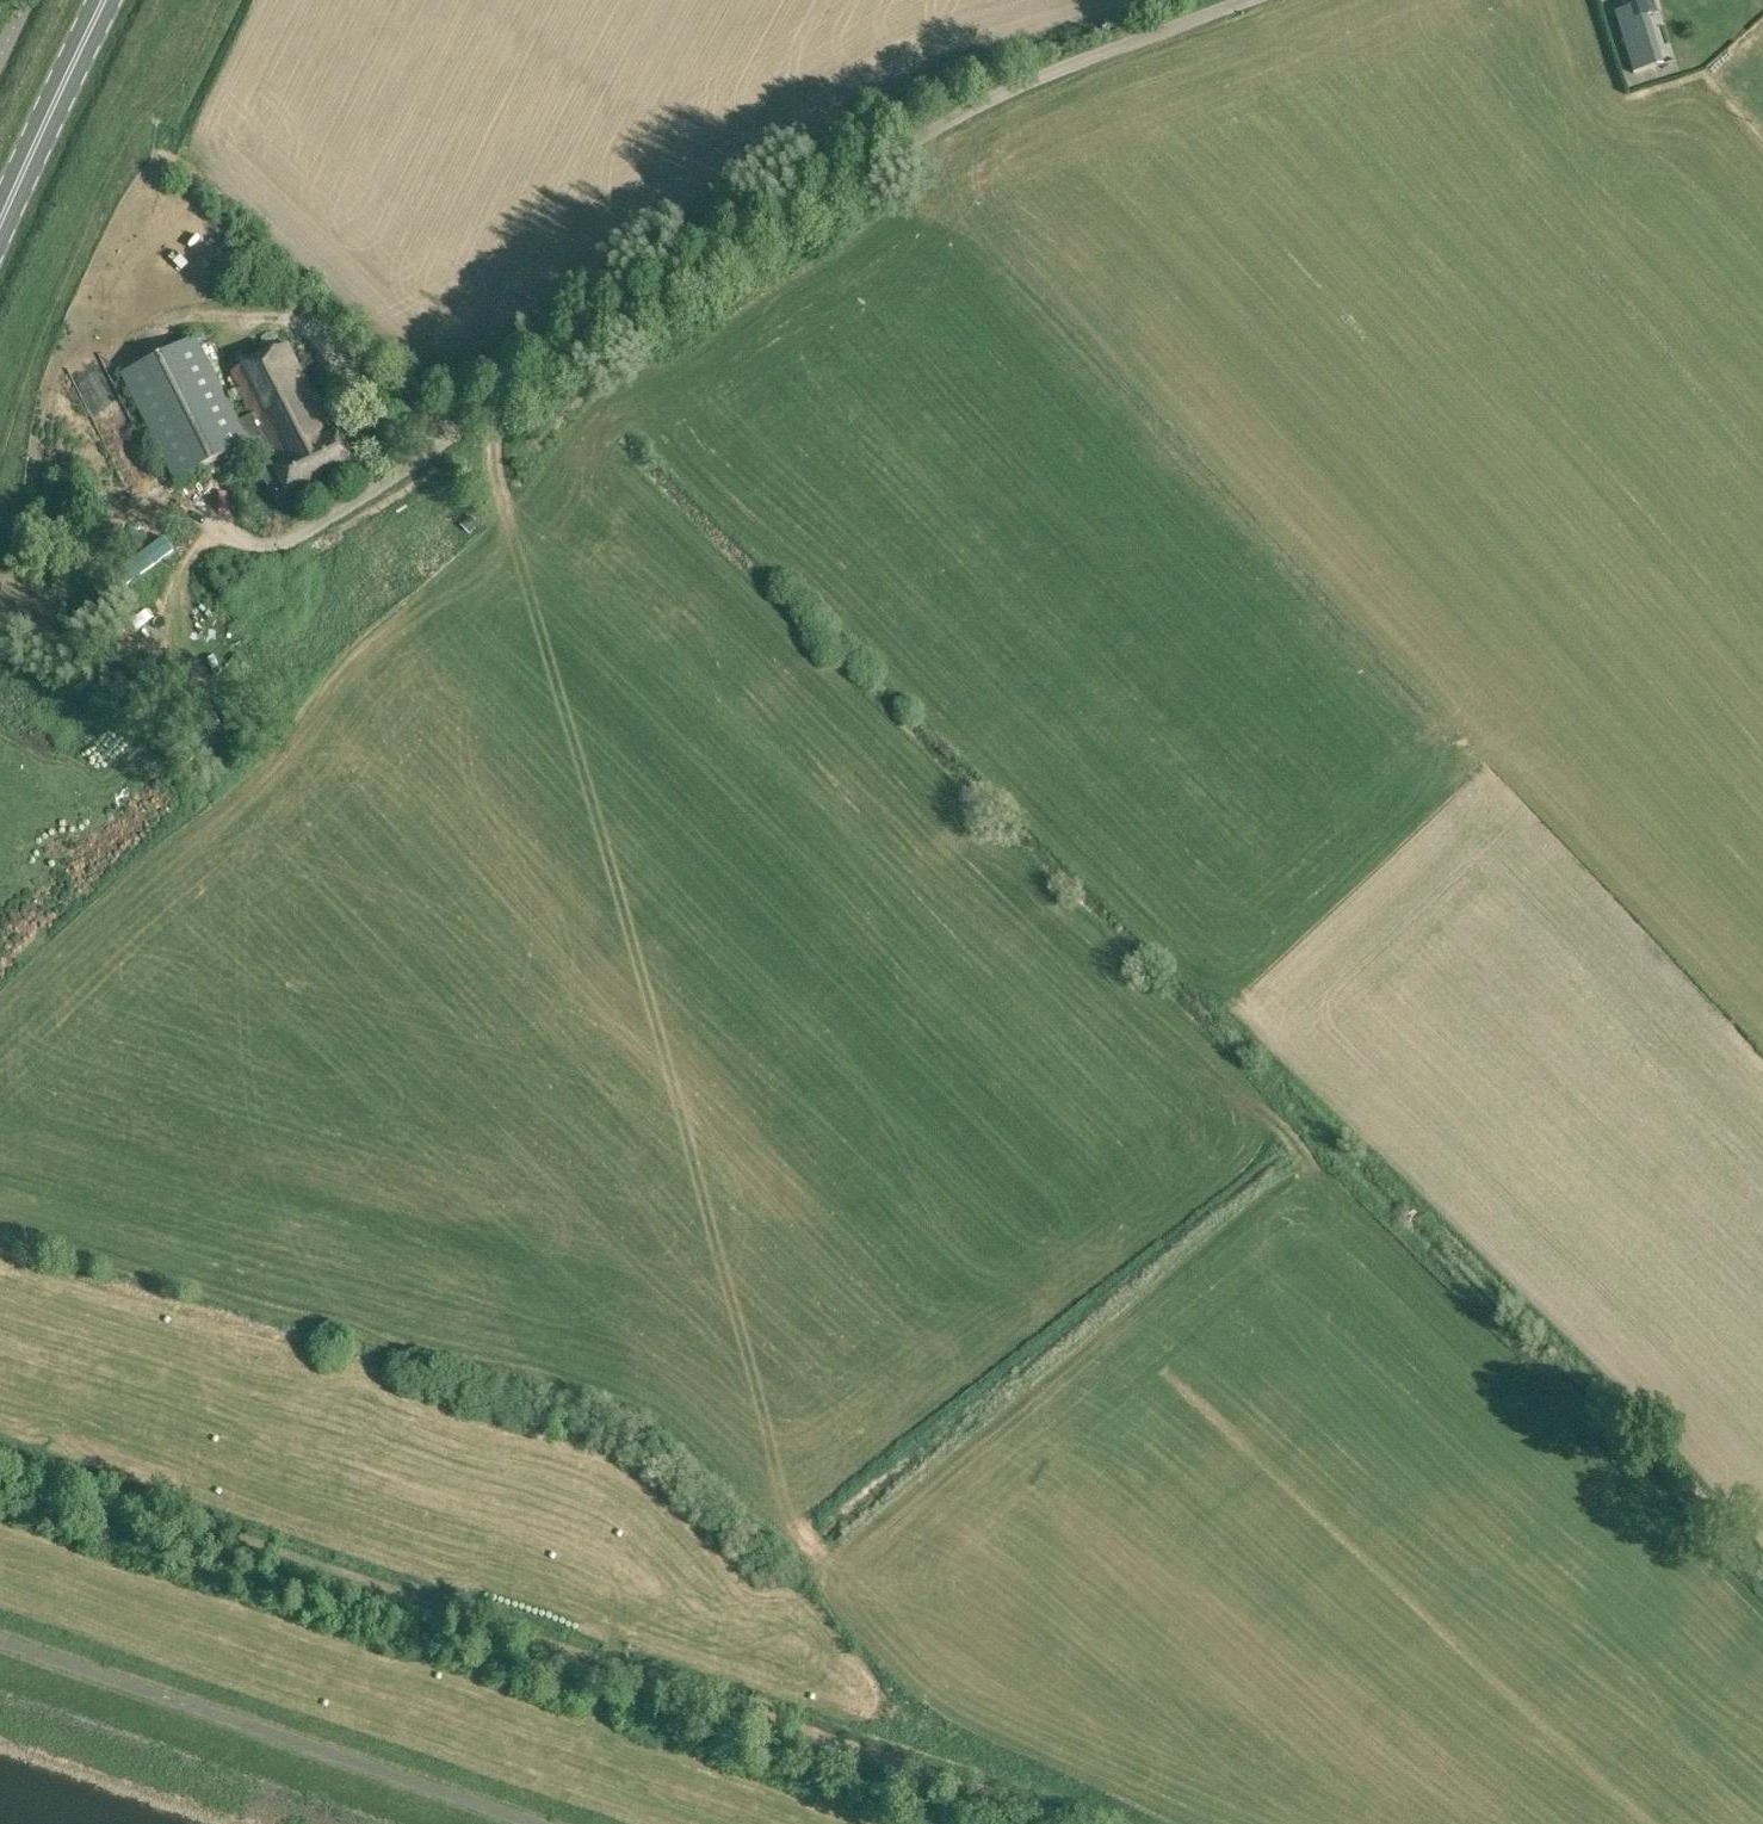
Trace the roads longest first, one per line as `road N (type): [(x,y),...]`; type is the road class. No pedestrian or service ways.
road 1 (unclassified): [(473,435),(1027,78),(1238,0)]
road 2 (primary): [(102,0),(0,218)]

